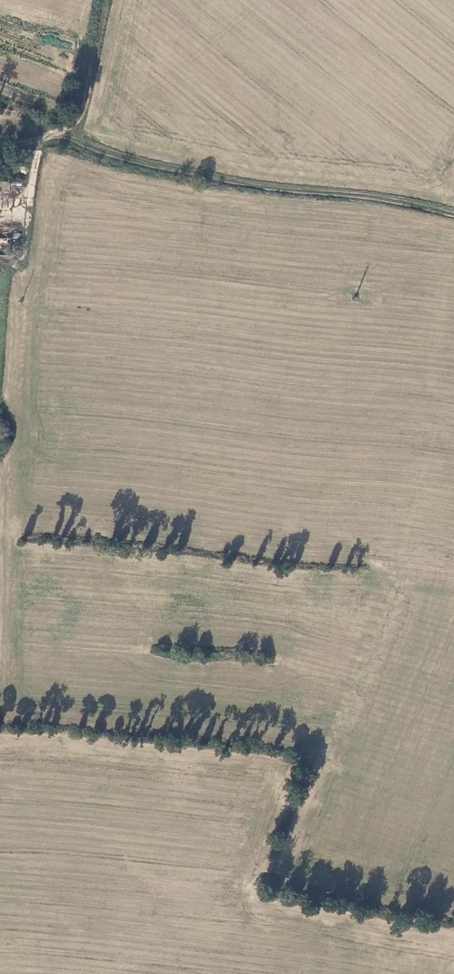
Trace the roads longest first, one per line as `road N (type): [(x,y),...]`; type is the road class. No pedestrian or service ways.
road 1 (track): [(0,150),(69,137),(156,165),(301,195),(384,197),(453,214)]

